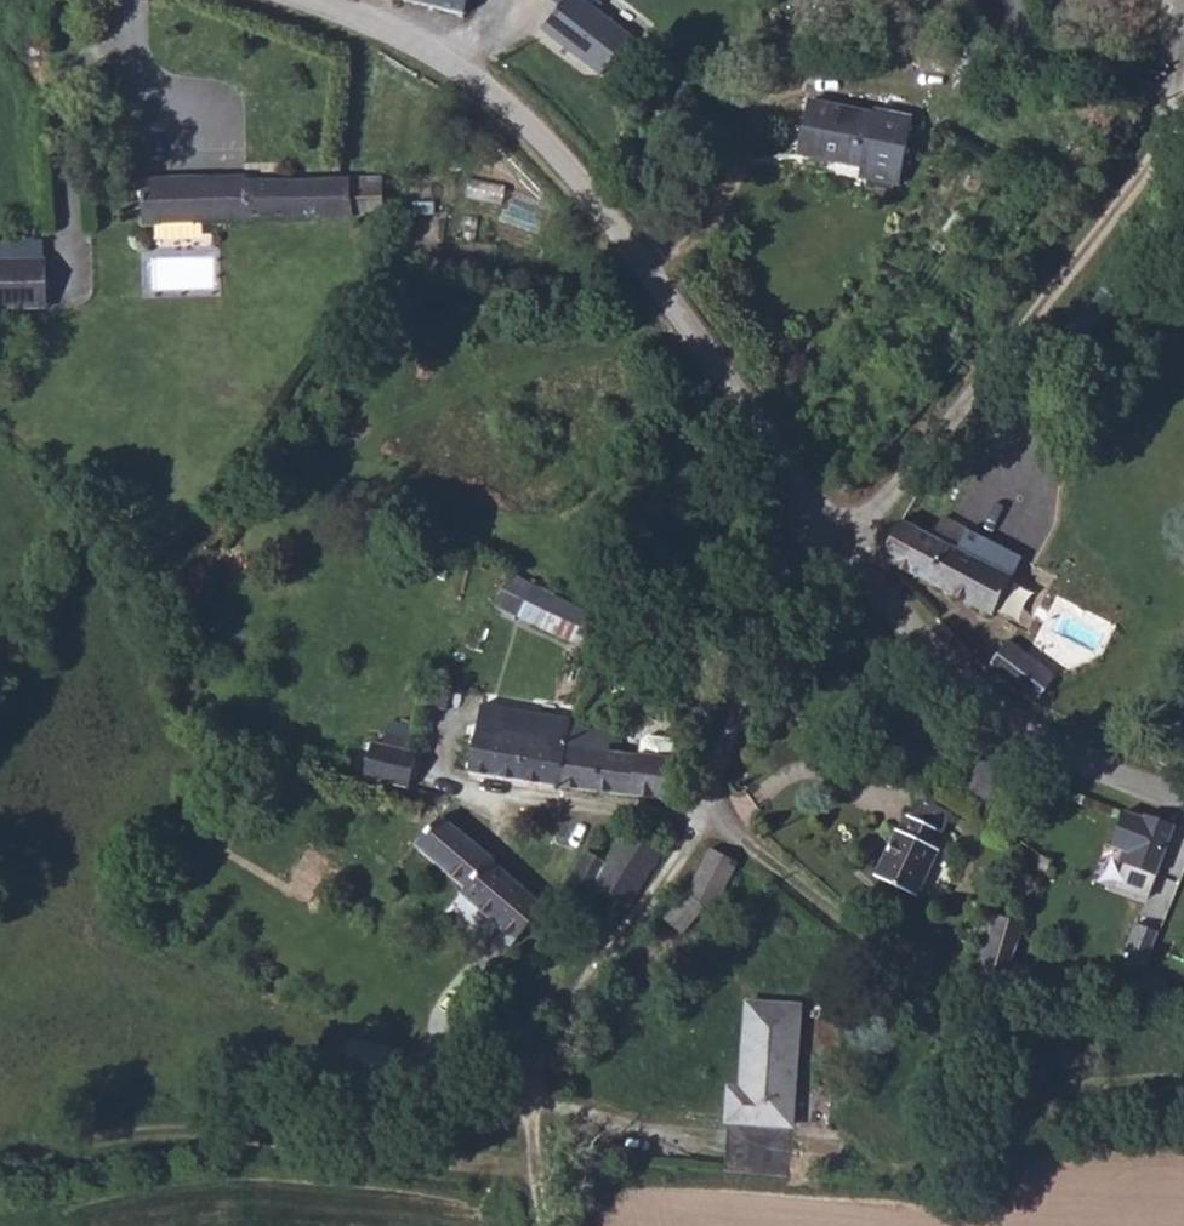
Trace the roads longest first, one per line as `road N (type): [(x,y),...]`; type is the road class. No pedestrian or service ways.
road 1 (unclassified): [(300,0),(402,36),(494,91),(587,188),(838,534)]
road 2 (track): [(544,1225),(535,1177),(580,1042),(706,817),(838,534)]
road 3 (unclassified): [(838,534),(911,460),(1079,258),(1183,105)]
road 4 (track): [(0,1161),(79,1143),(200,1134),(305,1139),(535,1177)]
road 5 (unclassified): [(838,534),(971,689),(1092,763),(1183,799)]

